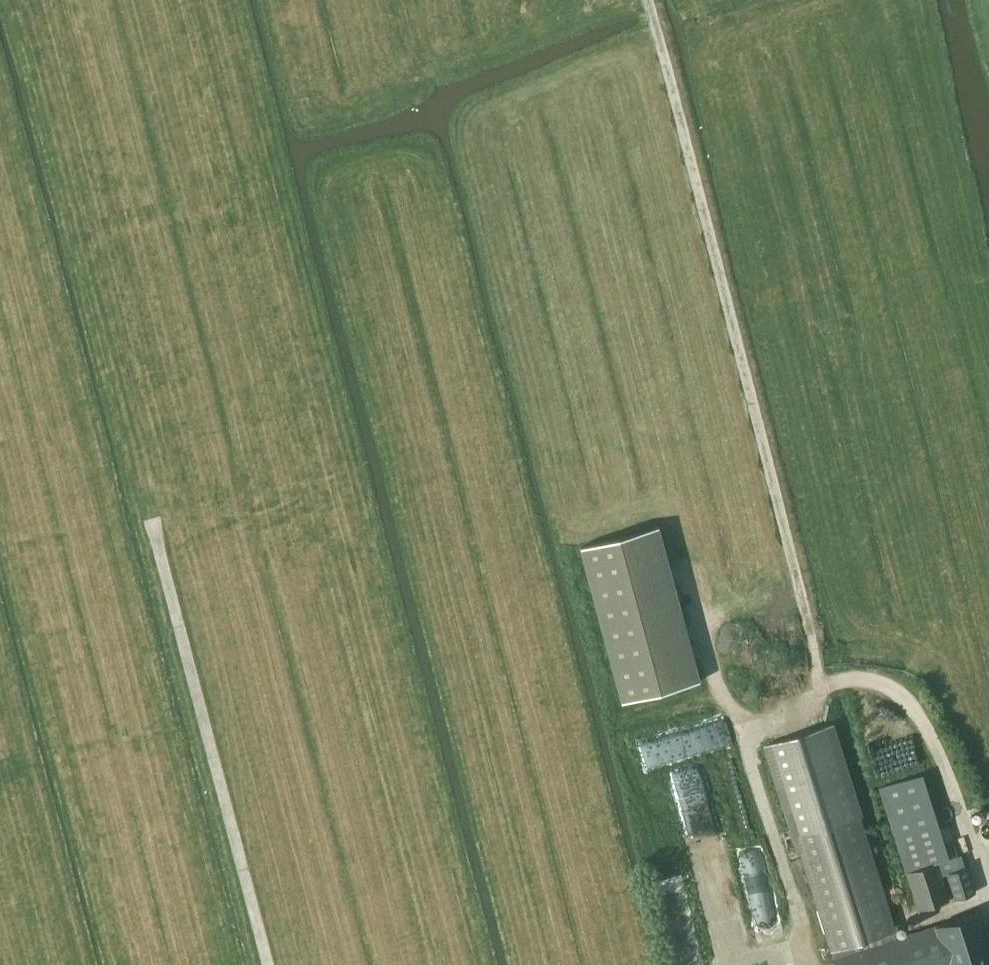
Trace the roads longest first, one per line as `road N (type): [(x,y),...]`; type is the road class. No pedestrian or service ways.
road 1 (track): [(821,688),(646,0)]

